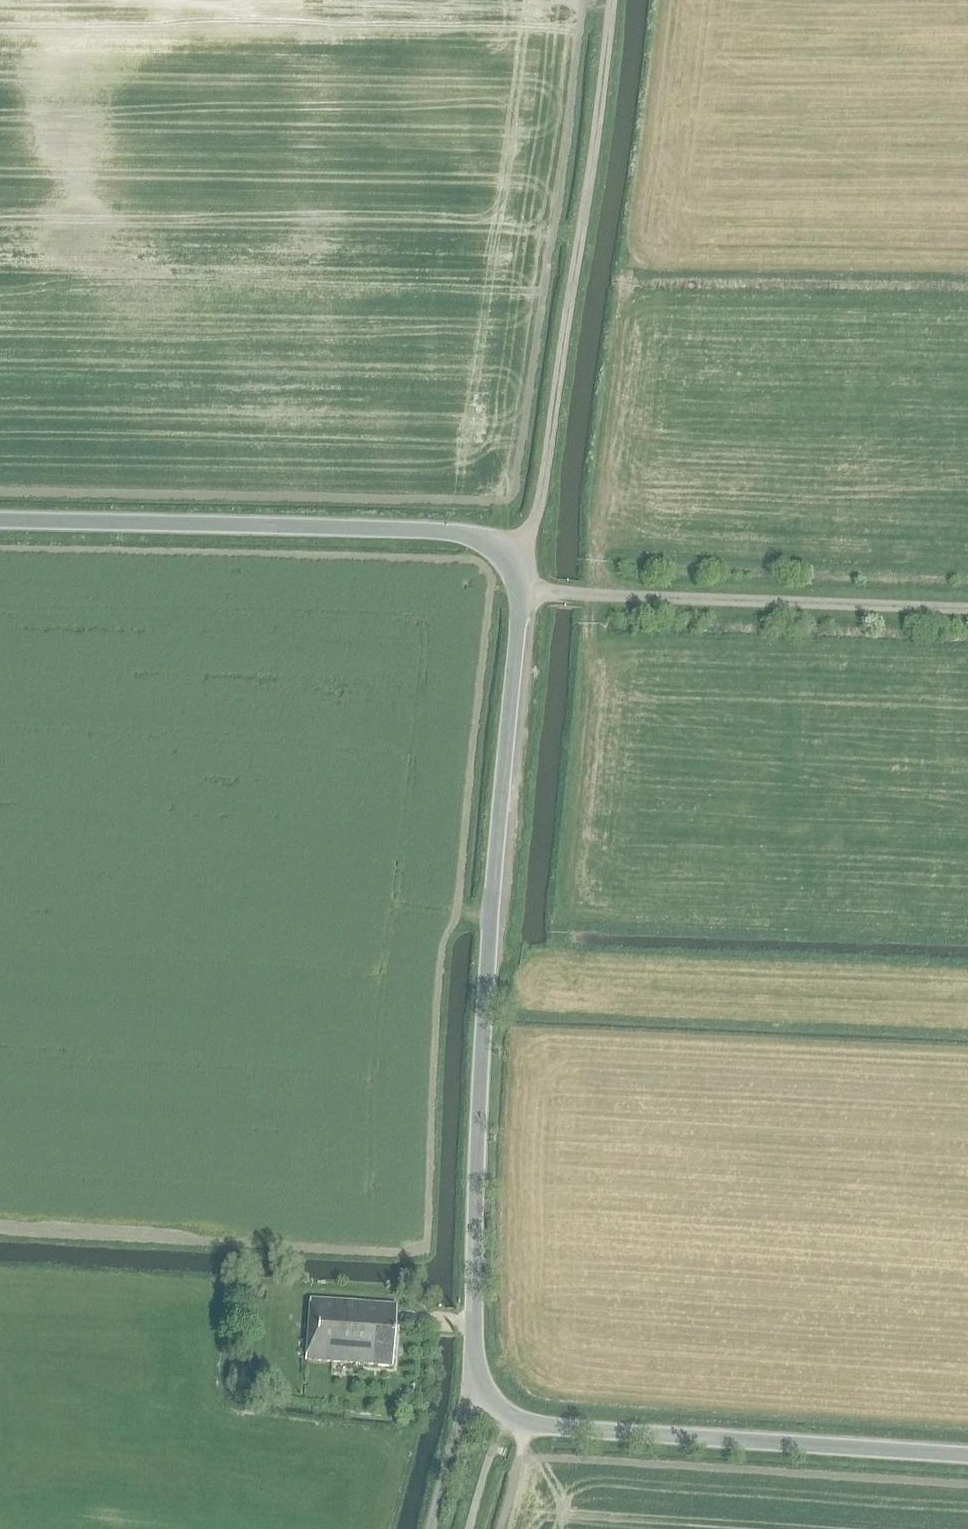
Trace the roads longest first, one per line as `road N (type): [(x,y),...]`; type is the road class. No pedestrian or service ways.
road 1 (tertiary): [(967,1454),(533,1425),(506,1417),(481,1393),(471,1347),(485,963),(520,593),(510,555),(448,531),(0,522)]
road 2 (track): [(612,0),(537,513),(510,555)]
road 3 (track): [(520,593),(967,610)]

